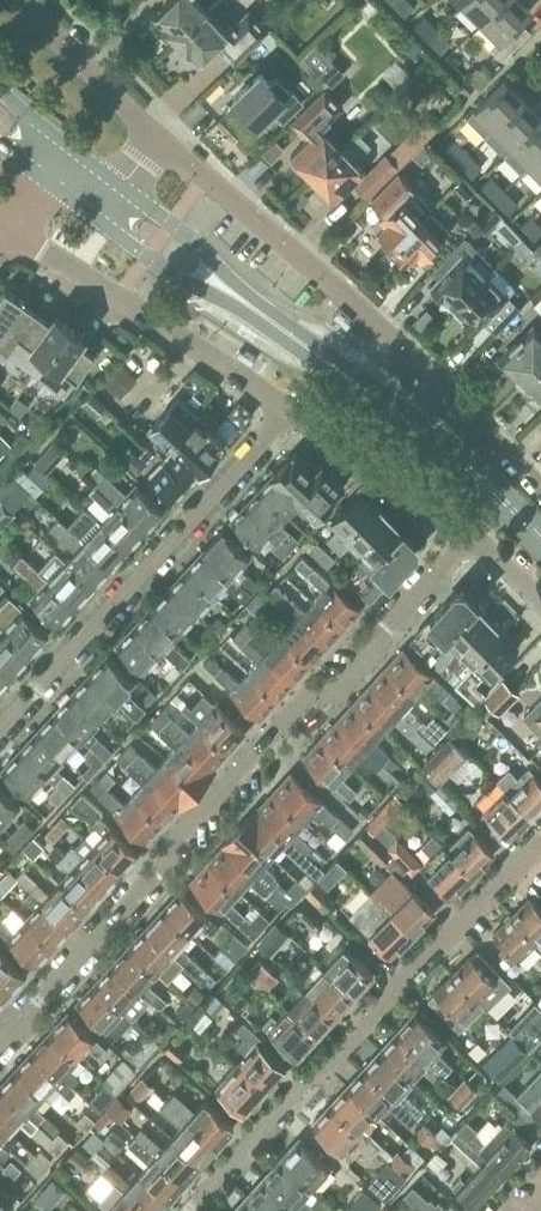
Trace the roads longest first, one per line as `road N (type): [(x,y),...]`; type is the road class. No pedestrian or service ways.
road 1 (residential): [(157,139),(412,357),(540,487)]
road 2 (residential): [(201,1210),(540,848)]
road 3 (residential): [(0,723),(288,412)]
road 4 (residential): [(394,620),(385,645),(339,695),(301,700),(166,840),(161,868)]
road 5 (residential): [(6,226),(288,412)]
road 6 (secondary): [(506,502),(266,318)]
road 7 (residential): [(161,868),(0,1043)]
road 8 (residential): [(288,412),(471,535)]
road 9 (secondary): [(266,318),(189,237),(122,187)]
road 10 (residential): [(157,139),(20,0)]
road 11 (secondary): [(99,220),(167,267),(266,318)]

